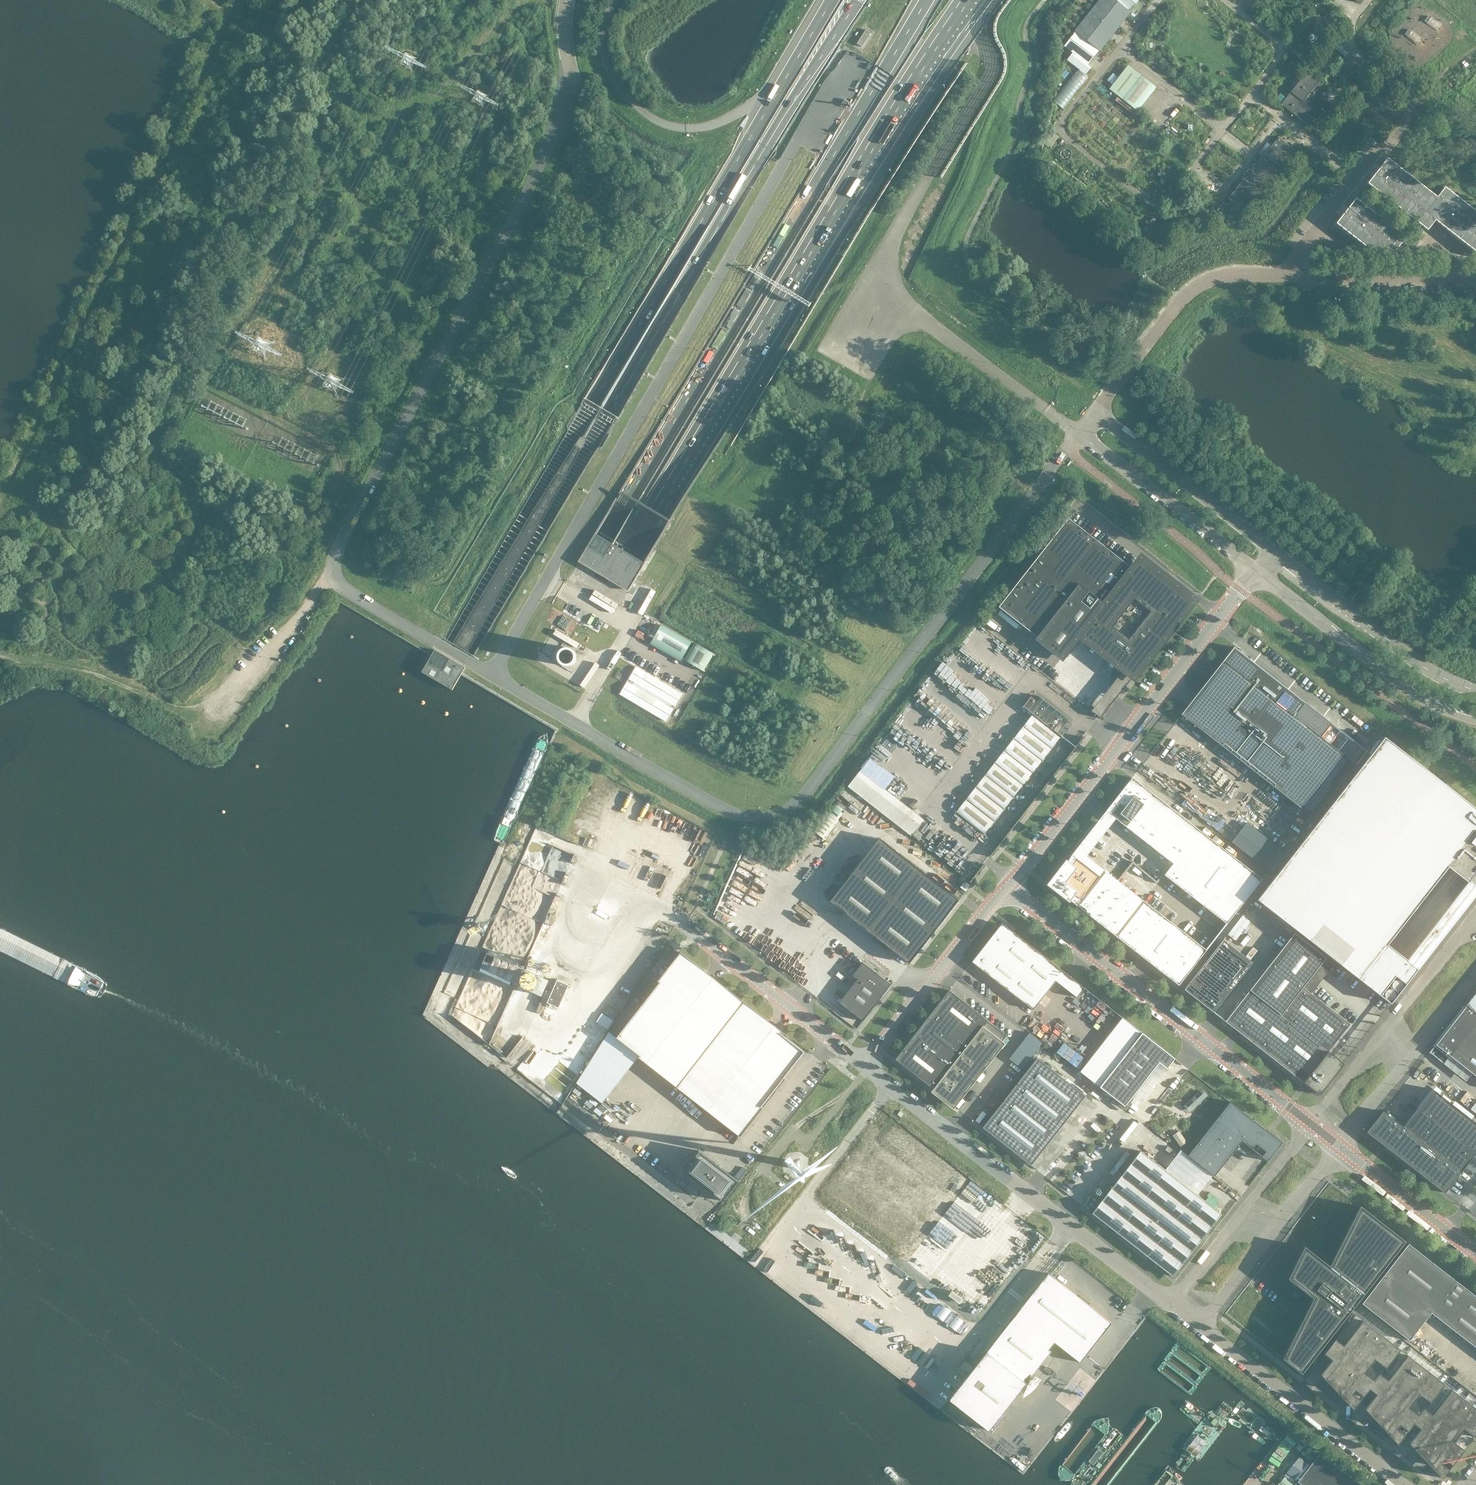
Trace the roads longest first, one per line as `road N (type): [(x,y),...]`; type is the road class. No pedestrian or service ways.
road 1 (motorway): [(79,1484),(872,157),(975,0)]
road 2 (motorway): [(40,1484),(927,0)]
road 3 (motorway): [(859,0),(0,1451)]
road 4 (motorway): [(832,0),(0,1412)]
road 5 (unclassified): [(1094,411),(1184,298),(1210,279),(1475,277)]
road 6 (unclassified): [(1008,889),(1257,571)]
road 7 (unclassified): [(866,1068),(1168,1303)]
road 8 (unclassified): [(1308,1124),(1008,889)]
road 9 (track): [(1000,121),(934,265),(941,289),(1098,406)]
road 10 (track): [(253,659),(208,705),(185,709),(60,663),(0,656)]
road 11 (unclassified): [(1257,571),(1411,690),(1475,721)]
road 12 (unclassified): [(1203,1331),(1403,1484)]
road 13 (unclassified): [(1475,688),(1425,668),(1274,551)]
road 14 (unclassified): [(682,919),(866,1068)]
road 15 (unclassified): [(866,1068),(1008,889)]
road 16 (unclassified): [(1274,551),(1094,411)]
road 17 (unclassified): [(1078,433),(1257,571)]
road 18 (unclassified): [(1475,1252),(1343,1149)]
road 19 (track): [(759,1171),(792,1131),(809,1142),(866,1068)]
road 20 (unclassified): [(1203,1331),(1291,1218)]
road 21 (unclassified): [(1393,1014),(1308,1124)]
road 22 (unclassified): [(1475,906),(1393,1014)]
road 23 (unclassified): [(1308,1124),(1231,1222)]

